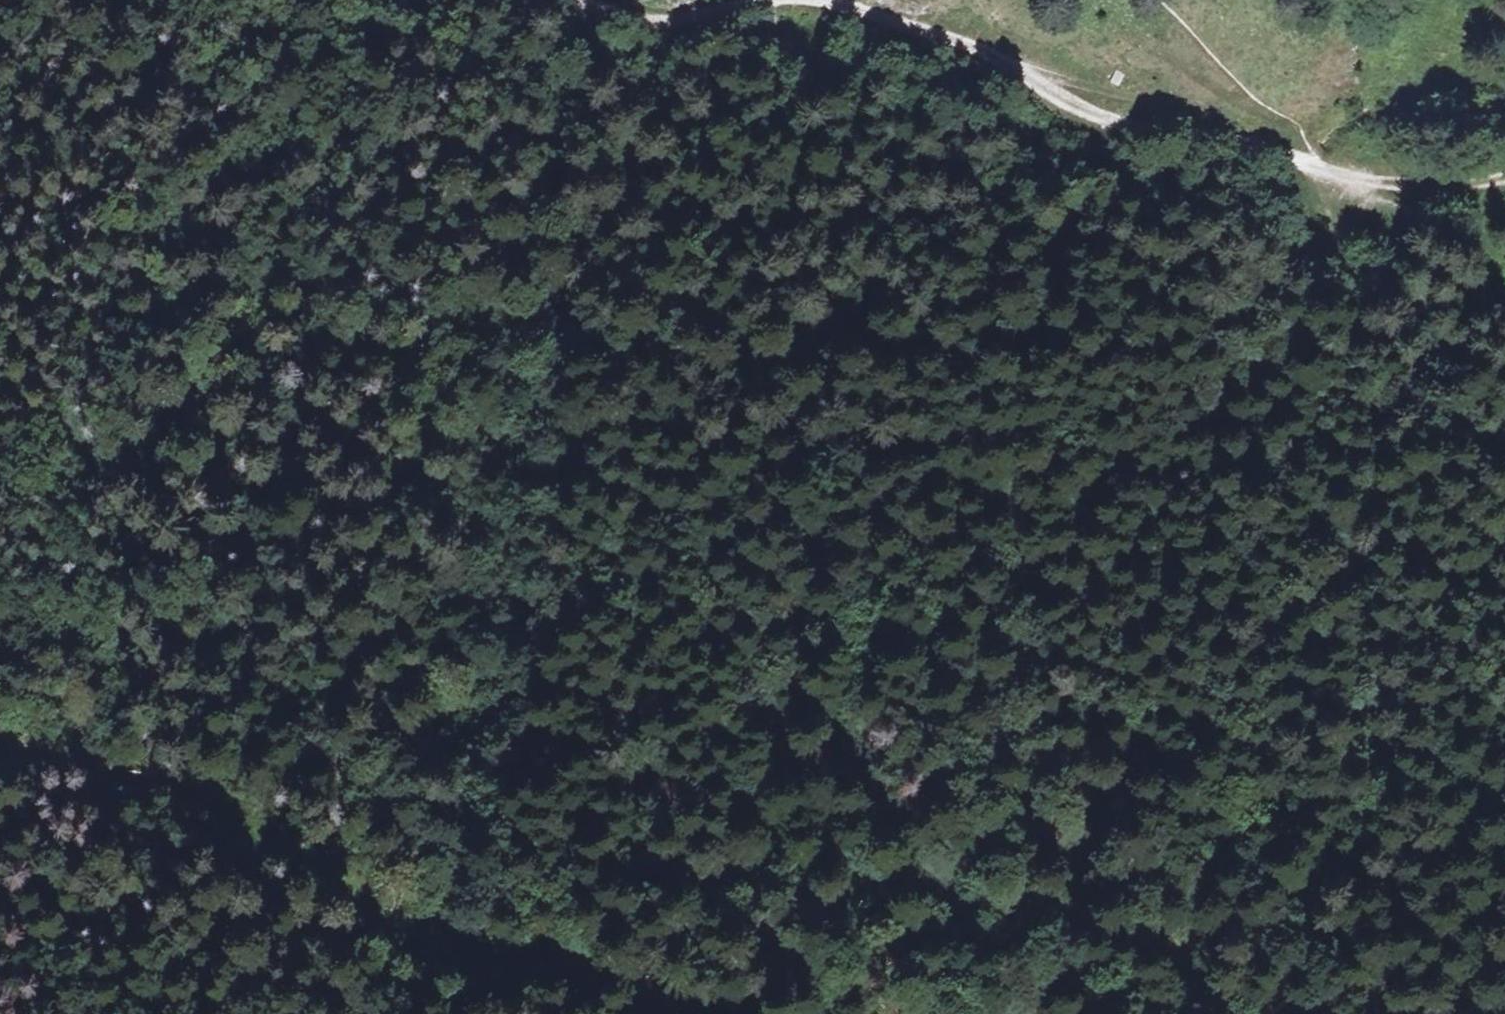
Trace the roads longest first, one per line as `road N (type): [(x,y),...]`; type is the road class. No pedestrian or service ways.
road 1 (track): [(691,1013),(360,904),(144,786),(0,745)]
road 2 (track): [(1335,167),(1125,124),(1071,105),(994,57),(815,0)]
road 3 (track): [(767,0),(662,19),(578,0)]
road 4 (track): [(1335,167),(1469,184),(1504,178)]

